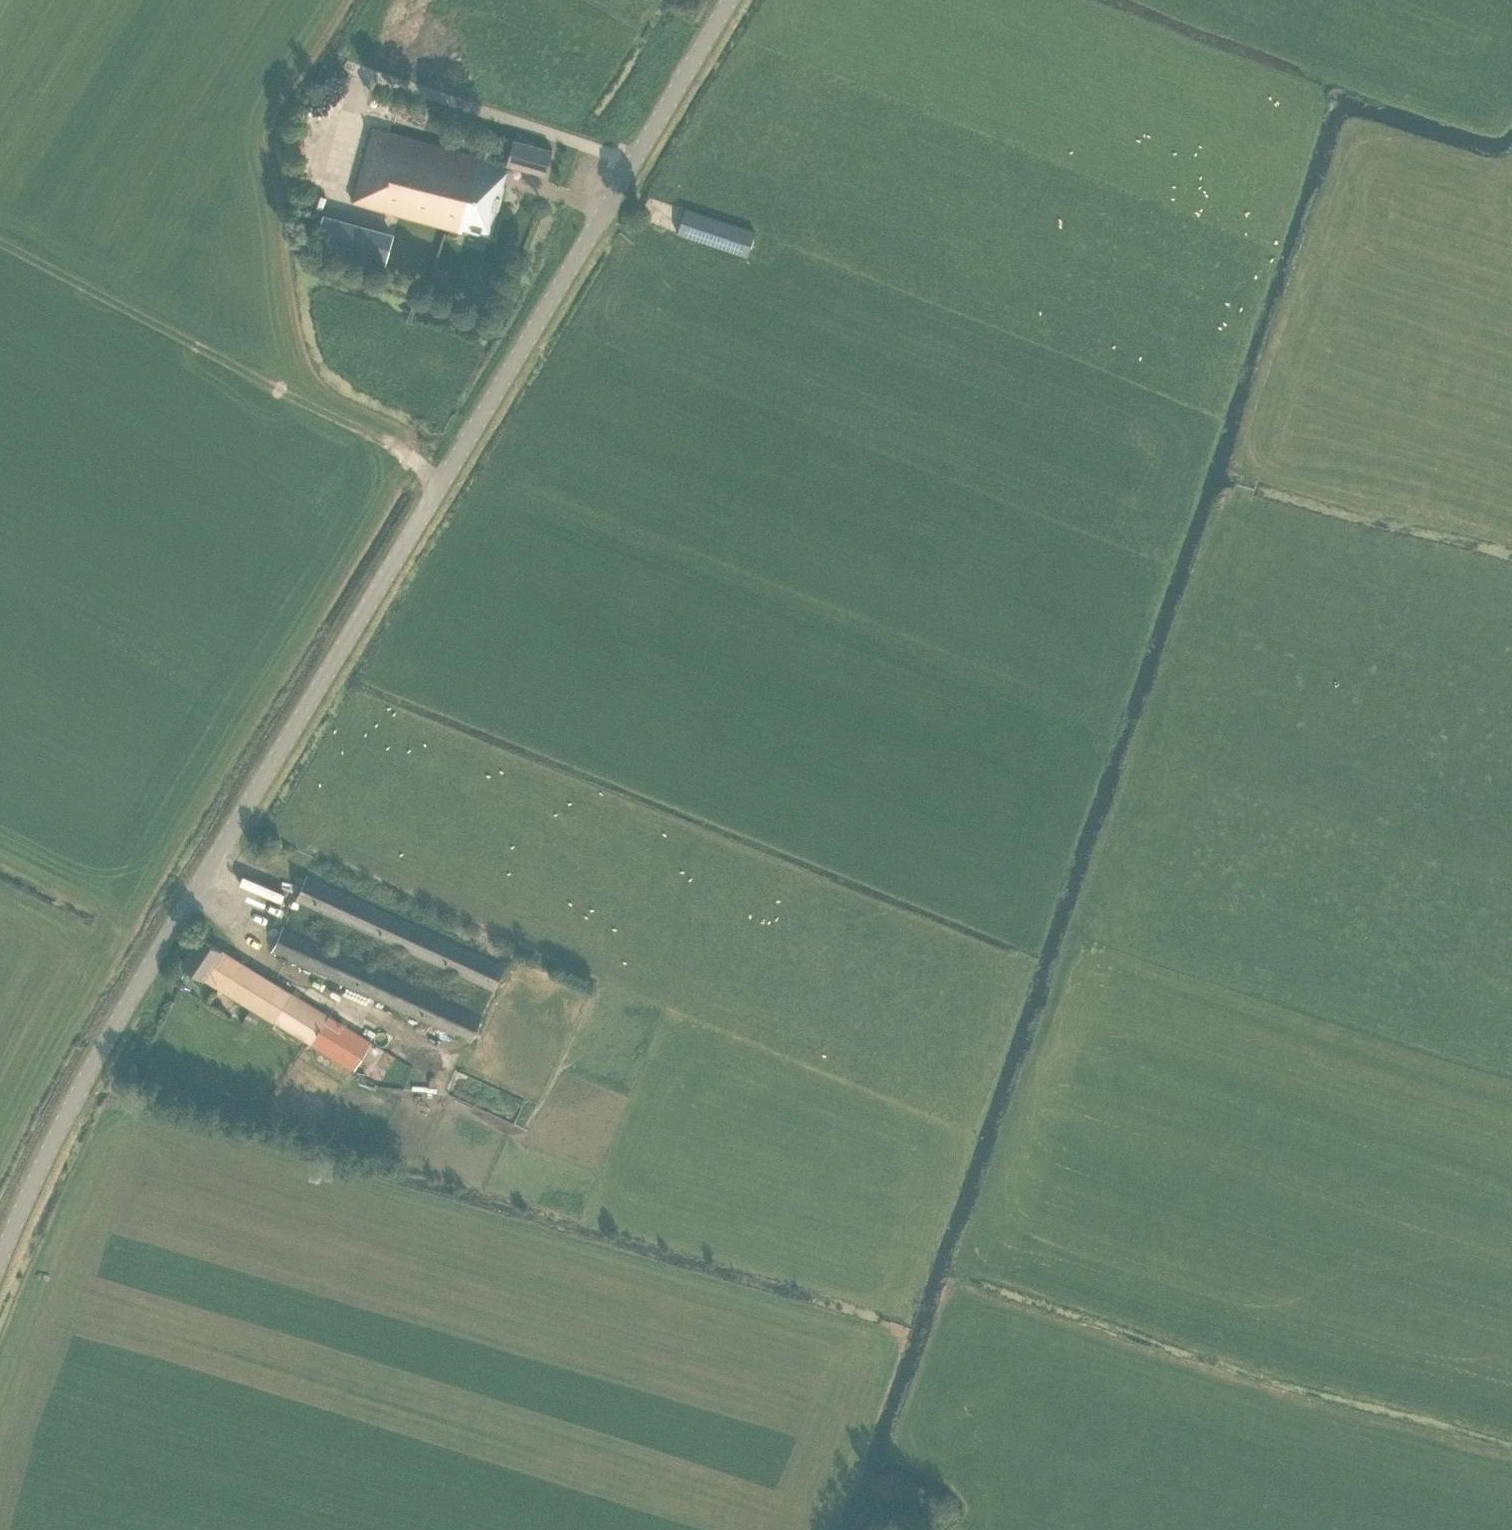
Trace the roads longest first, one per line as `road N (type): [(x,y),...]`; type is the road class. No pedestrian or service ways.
road 1 (tertiary): [(0,1265),(110,1039),(729,0)]

